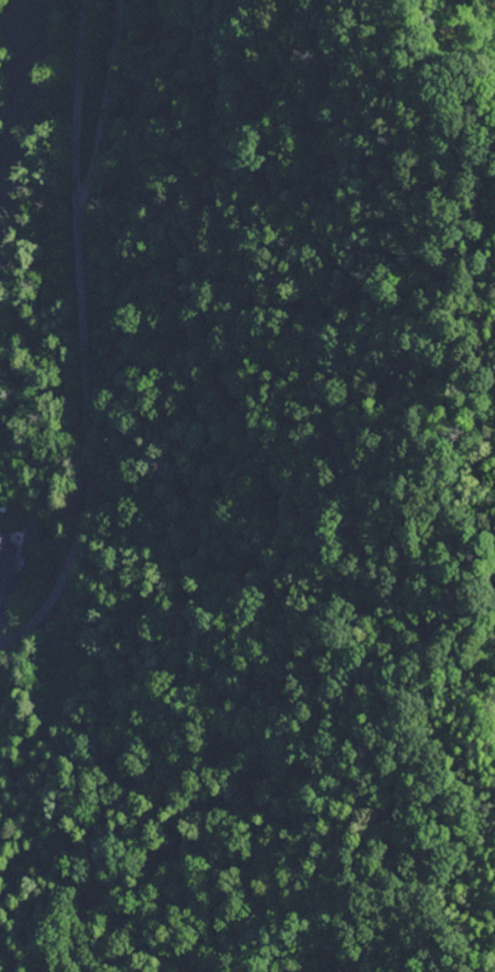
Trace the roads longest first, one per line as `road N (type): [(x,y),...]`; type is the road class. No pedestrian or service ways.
road 1 (residential): [(0,656),(64,582),(91,485),(75,221),(83,0)]

